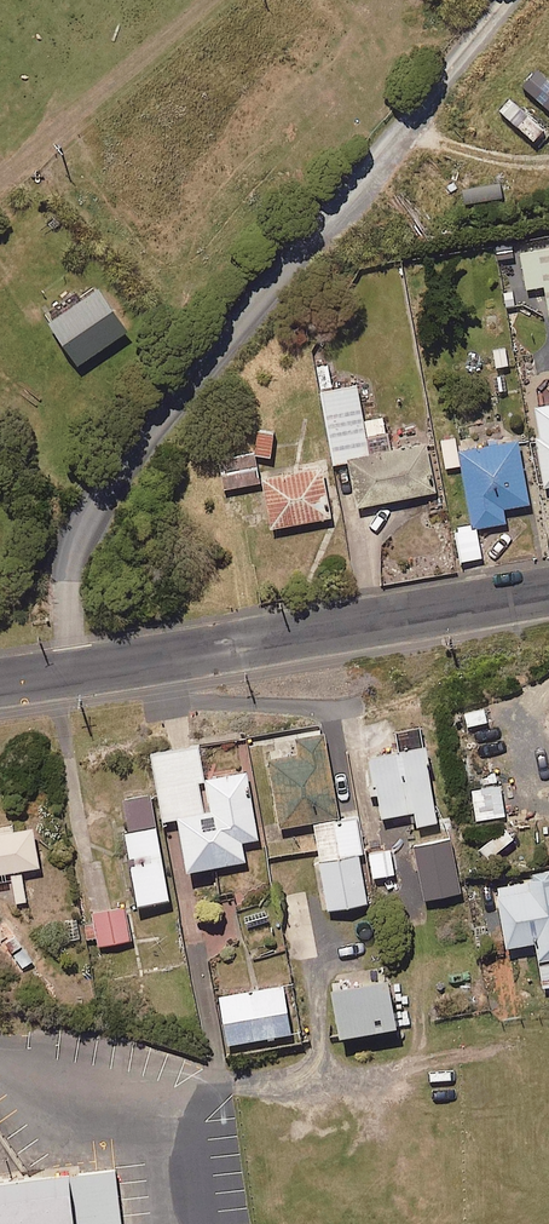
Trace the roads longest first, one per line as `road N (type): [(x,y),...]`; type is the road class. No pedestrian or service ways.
road 1 (unclassified): [(72,672),(60,580),(75,527),(499,0)]
road 2 (tertiary): [(72,672),(548,589)]
road 3 (track): [(0,195),(210,0)]

